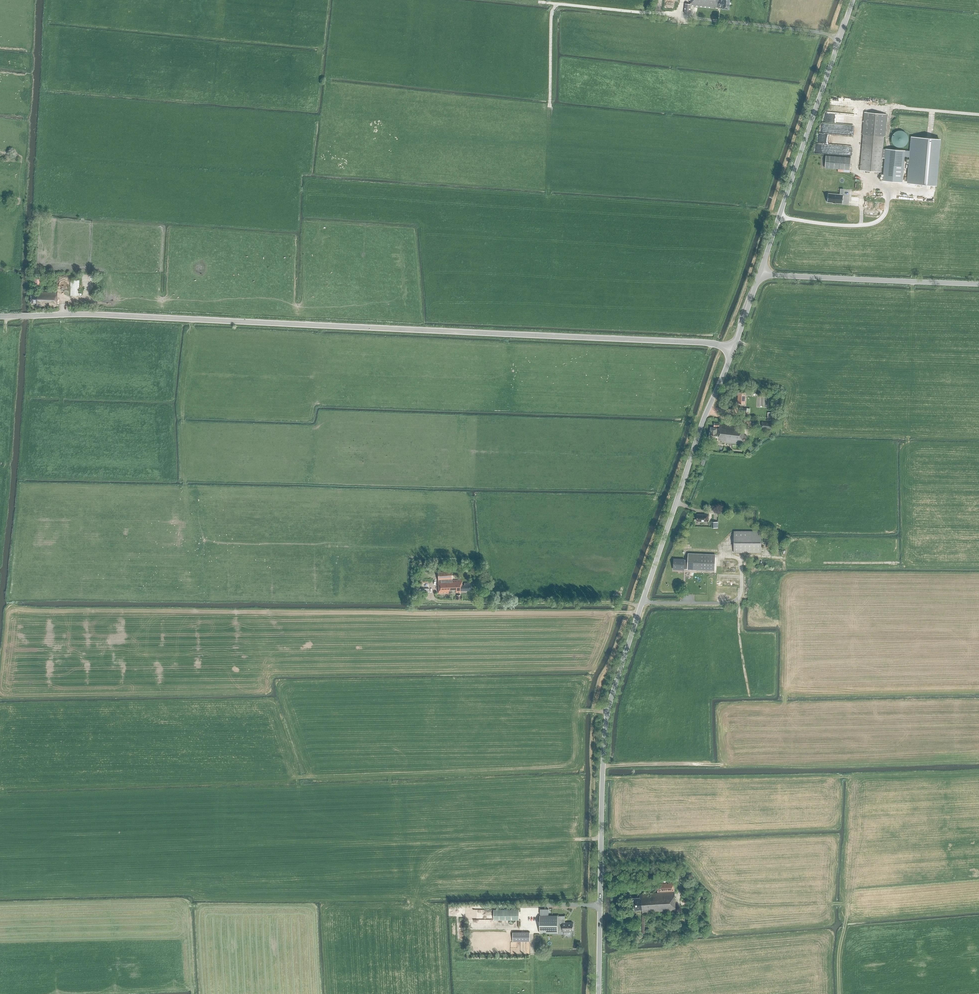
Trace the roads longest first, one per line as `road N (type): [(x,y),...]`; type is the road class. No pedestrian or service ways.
road 1 (tertiary): [(733,350),(0,316)]
road 2 (unclassified): [(600,993),(607,713),(733,350)]
road 3 (unclassified): [(760,274),(853,0)]
road 4 (tertiary): [(978,285),(760,274)]
road 5 (track): [(643,602),(435,599)]

